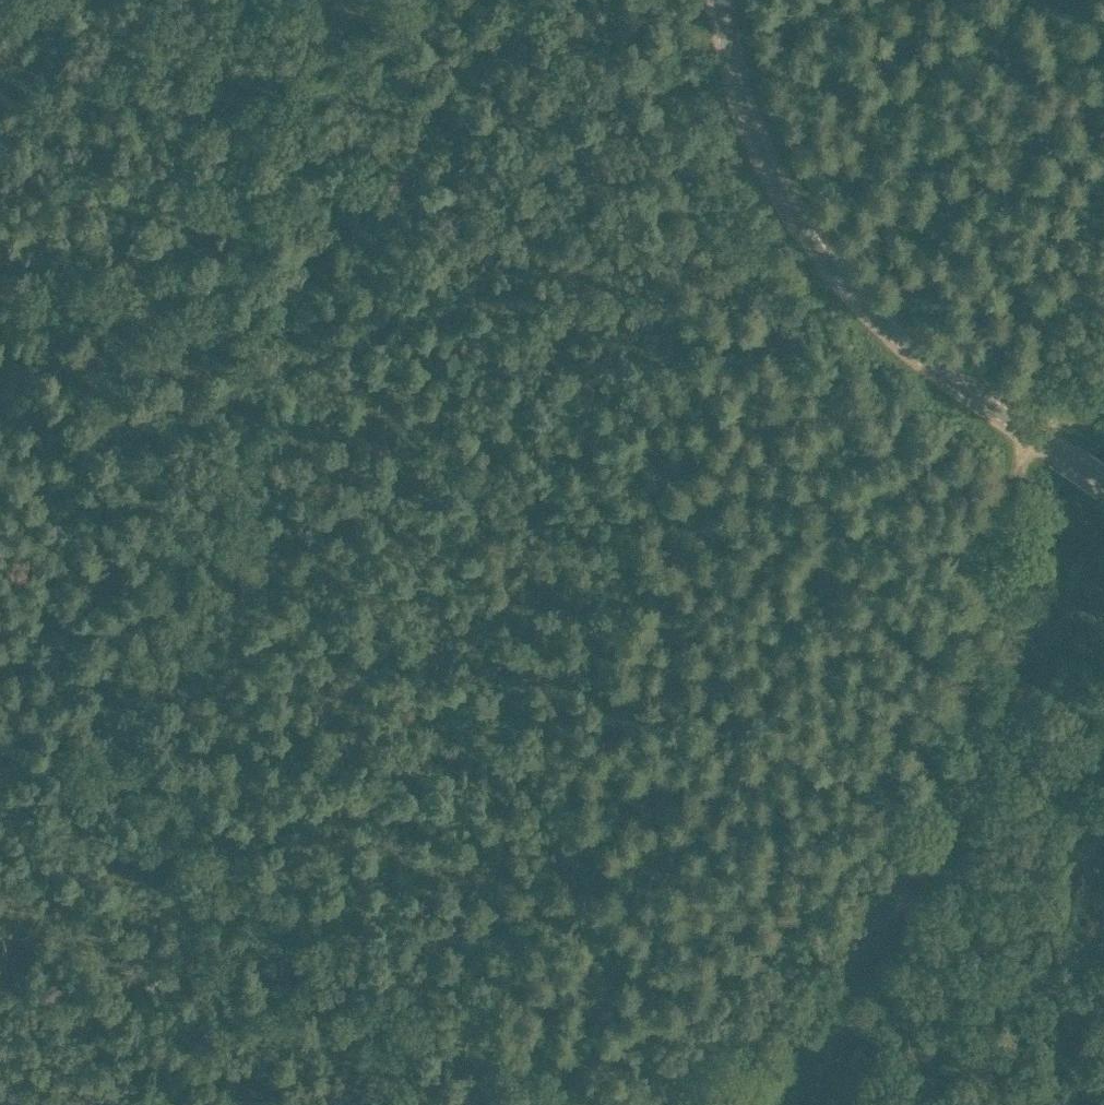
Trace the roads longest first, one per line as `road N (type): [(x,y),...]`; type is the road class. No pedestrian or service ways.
road 1 (track): [(1045,440),(1013,482),(946,712),(917,765),(765,943),(702,993),(584,1052),(546,1104)]
road 2 (tertiary): [(1103,481),(849,282),(815,234),(765,132),(733,0)]

